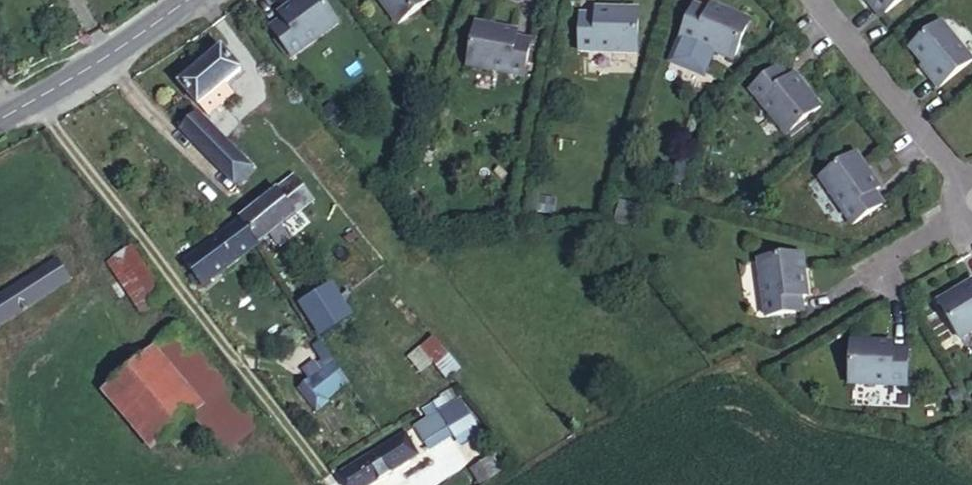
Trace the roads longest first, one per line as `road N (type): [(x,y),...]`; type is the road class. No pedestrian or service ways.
road 1 (residential): [(815,0),(971,192)]
road 2 (tertiary): [(0,117),(185,0)]

